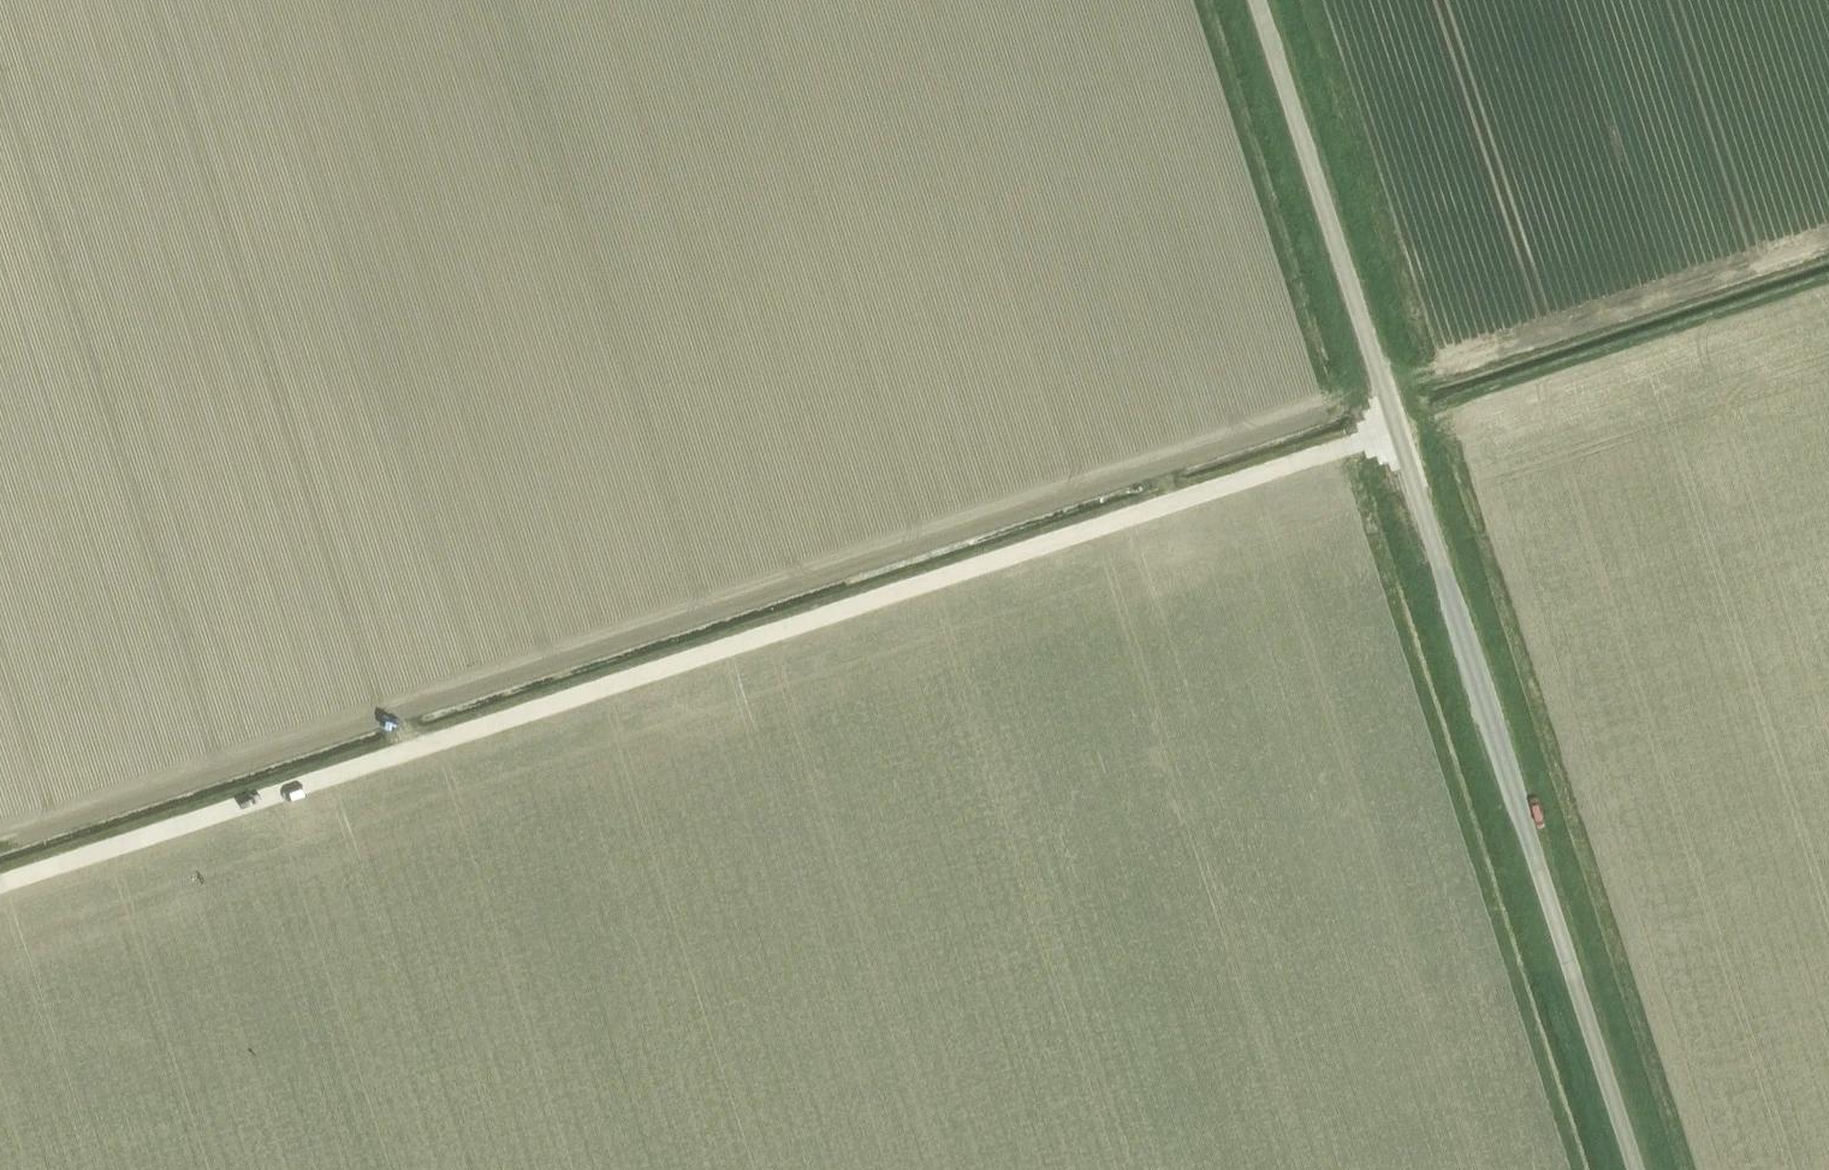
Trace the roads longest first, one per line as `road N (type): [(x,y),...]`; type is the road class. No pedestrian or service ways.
road 1 (track): [(0,882),(1396,427)]
road 2 (tertiary): [(1635,1169),(1257,0)]

